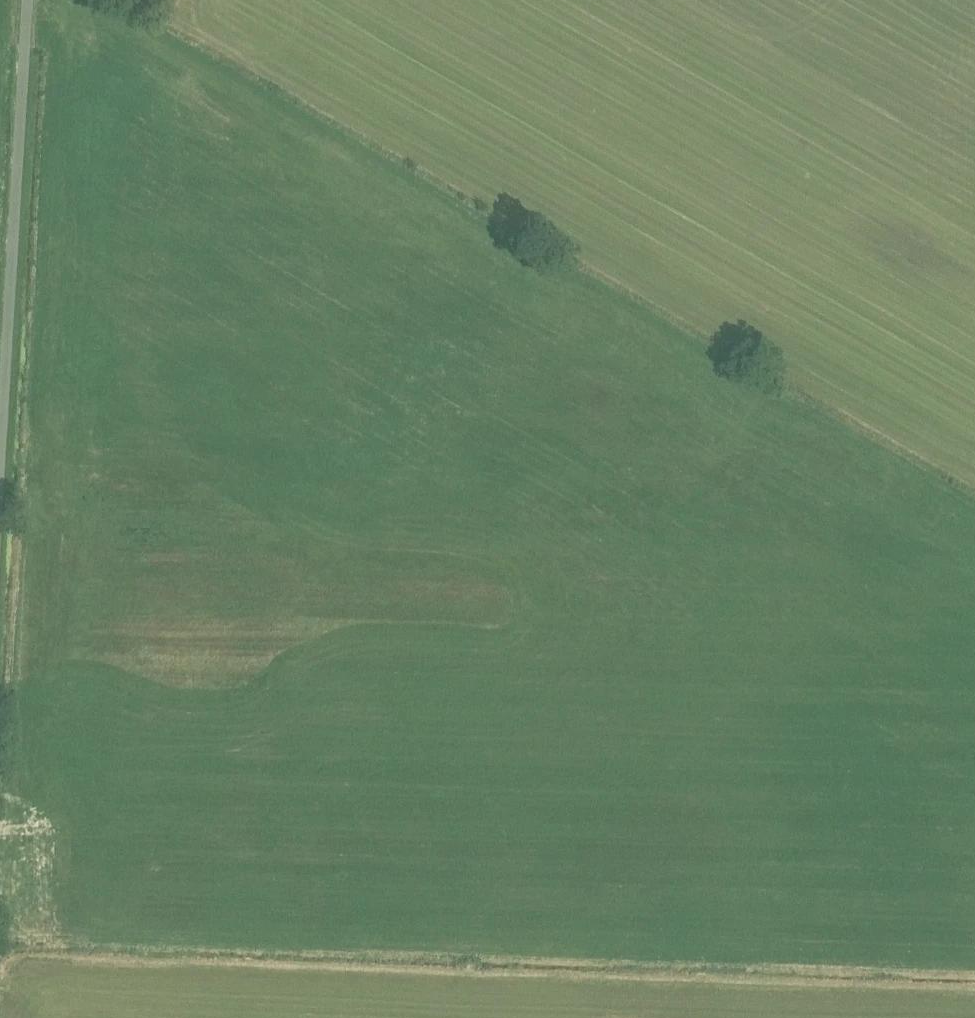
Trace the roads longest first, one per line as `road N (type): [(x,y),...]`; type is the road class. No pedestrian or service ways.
road 1 (unclassified): [(0,471),(30,0)]

